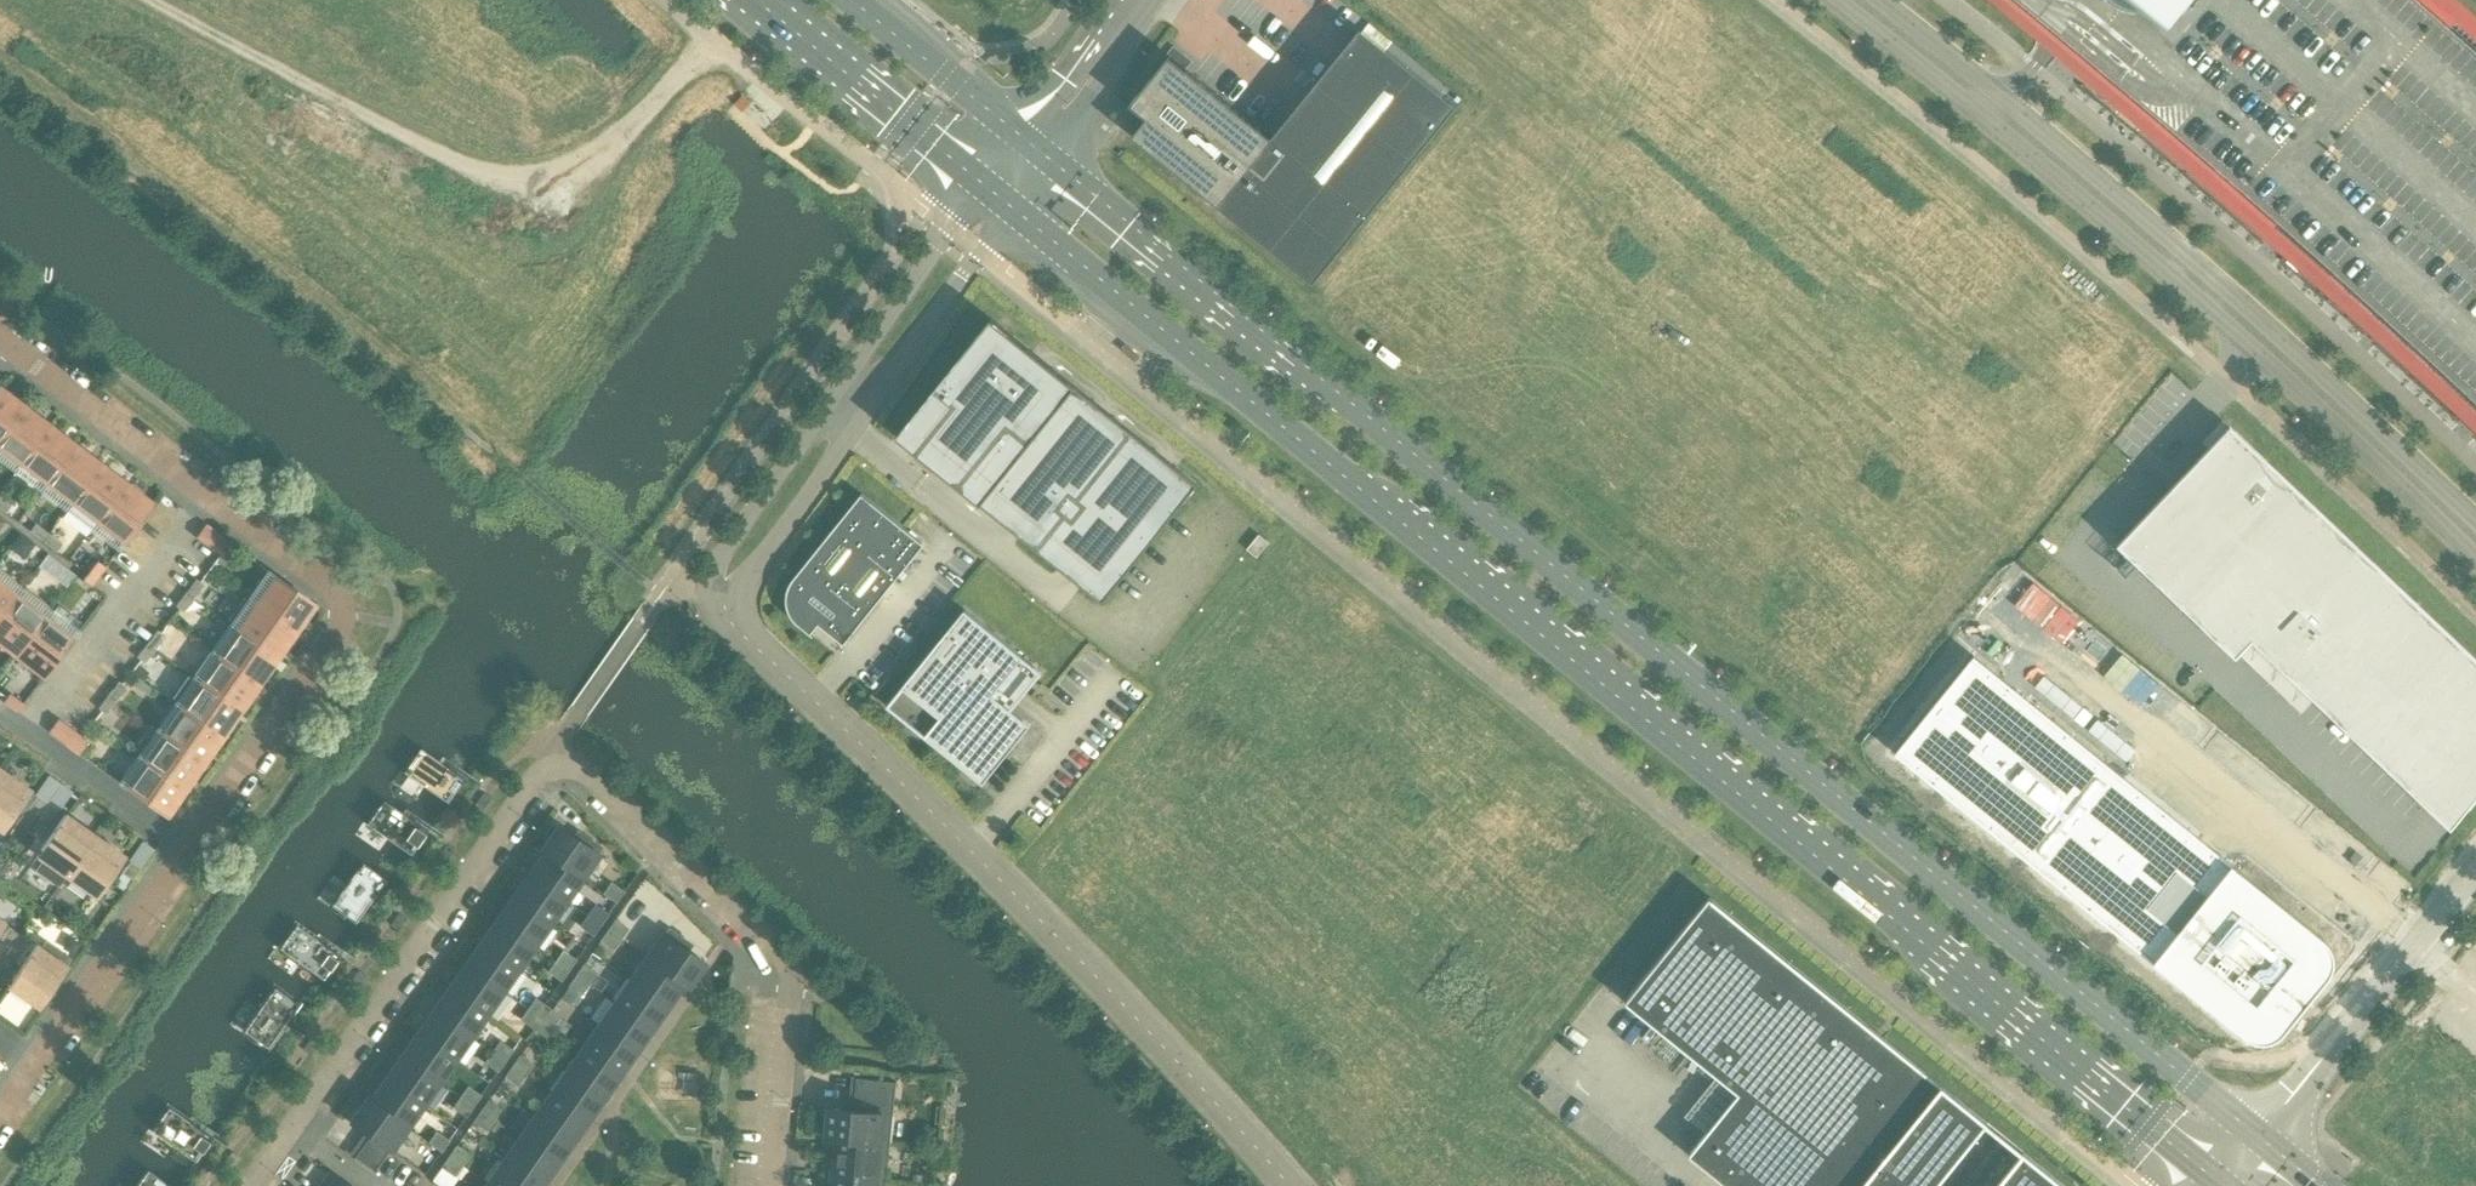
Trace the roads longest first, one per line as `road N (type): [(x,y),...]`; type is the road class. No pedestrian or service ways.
road 1 (secondary): [(2257,1139),(1034,152)]
road 2 (secondary): [(998,200),(2217,1185)]
road 3 (unclassified): [(1291,1185),(974,849),(728,616),(726,594),(739,567),(998,200)]
road 4 (residential): [(772,1185),(792,984),(784,957),(586,777),(561,770),(538,782),(293,1127)]
road 5 (tertiary): [(2475,545),(2216,298),(1857,0)]
road 6 (residential): [(0,341),(336,597),(341,621),(334,638),(186,845)]
road 7 (residential): [(2475,872),(2257,1139)]
road 8 (secondary): [(753,0),(998,200)]
road 9 (residential): [(186,845),(36,1061)]
road 10 (secondary): [(1034,152),(849,0)]
road 11 (residential): [(0,718),(186,845)]
road 12 (unclassified): [(1141,0),(1034,152)]

